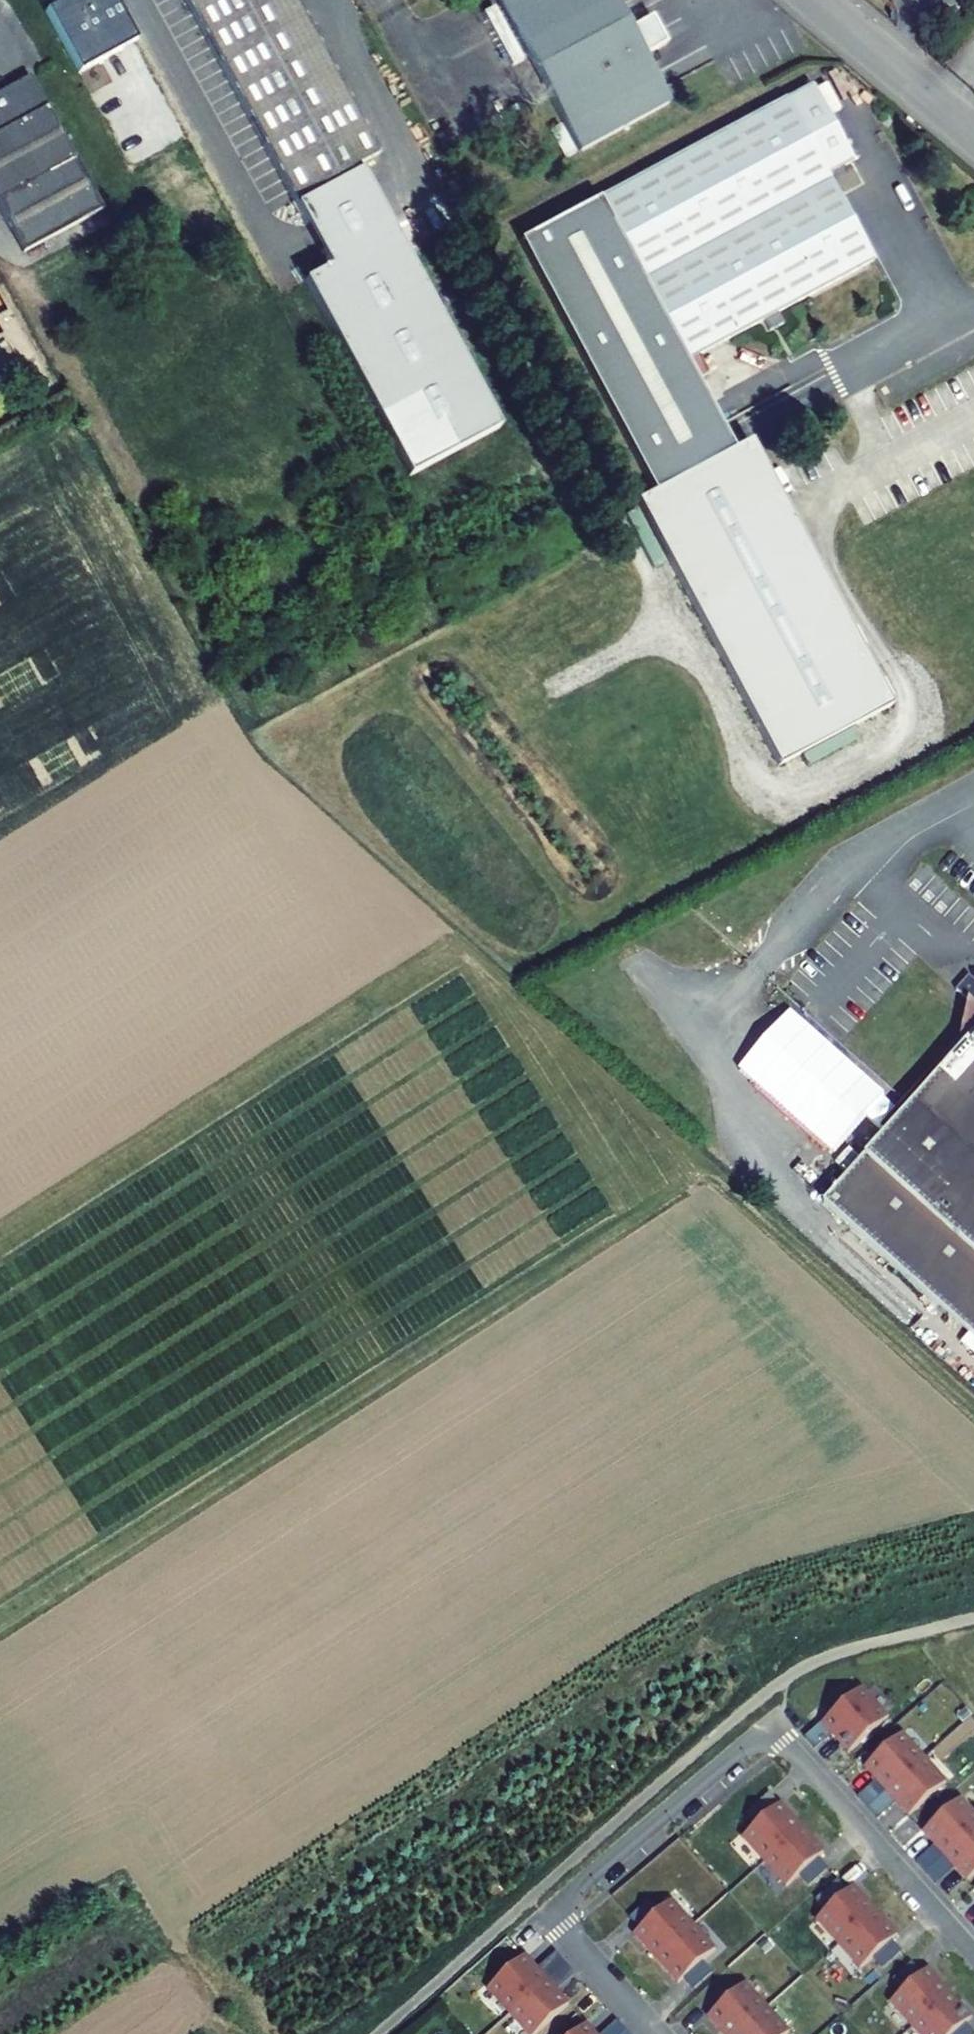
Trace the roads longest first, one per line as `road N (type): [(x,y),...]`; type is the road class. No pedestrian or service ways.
road 1 (residential): [(973,1956),(772,1730),(550,1912)]
road 2 (residential): [(805,1667),(726,1723),(560,1872)]
road 3 (residential): [(378,2033),(560,1872)]
road 4 (residential): [(817,0),(973,134)]
road 5 (residential): [(657,2033),(550,1912)]

